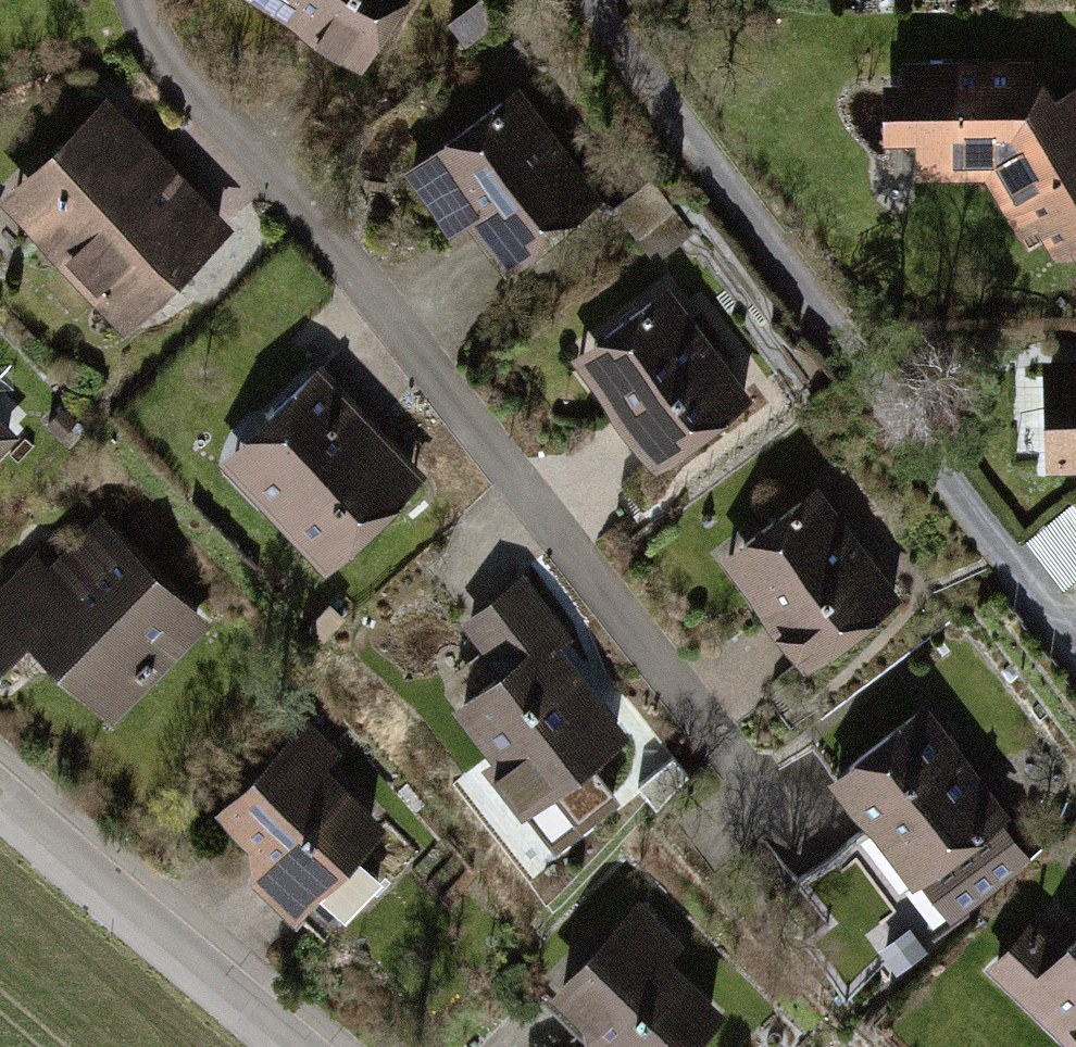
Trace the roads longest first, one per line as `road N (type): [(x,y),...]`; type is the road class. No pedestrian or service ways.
road 1 (residential): [(133,0),(153,48),(750,776)]
road 2 (residential): [(603,0),(962,498),(1075,640)]
road 3 (residential): [(304,1046),(0,788)]

